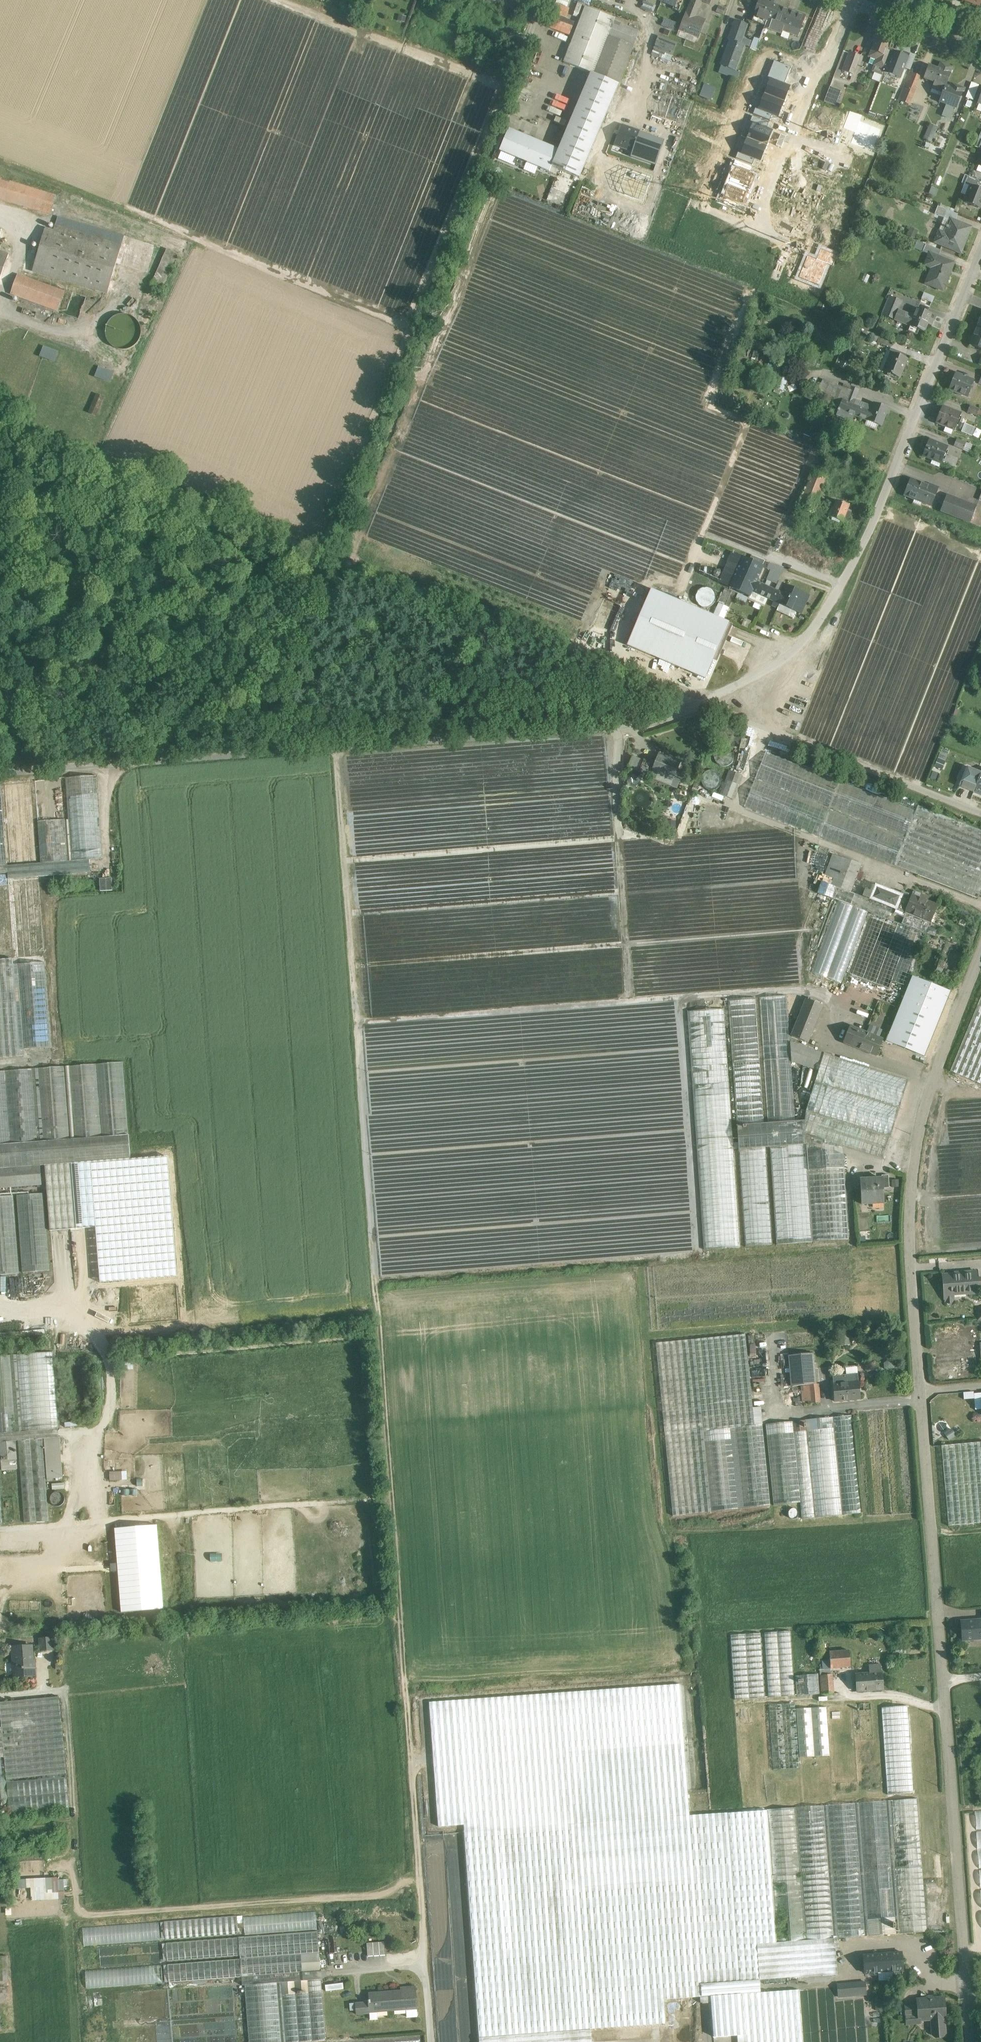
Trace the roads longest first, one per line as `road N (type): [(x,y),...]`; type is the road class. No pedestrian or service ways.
road 1 (residential): [(435,2041),(338,748)]
road 2 (residential): [(972,2041),(910,1230),(920,1124),(980,956)]
road 3 (unclassified): [(705,703),(0,428)]
road 4 (unclassified): [(705,703),(790,655),(821,628),(886,500),(980,248)]
road 5 (track): [(325,555),(484,150)]
road 6 (unclassified): [(338,748),(657,720),(705,703)]
road 7 (track): [(425,1887),(89,1916),(76,1891)]
road 8 (unclassified): [(0,774),(338,748)]
road 9 (unclassified): [(980,808),(705,703)]
road 10 (residential): [(484,150),(543,0)]
road 11 (residential): [(787,137),(853,1)]
road 12 (residential): [(980,50),(853,1)]

